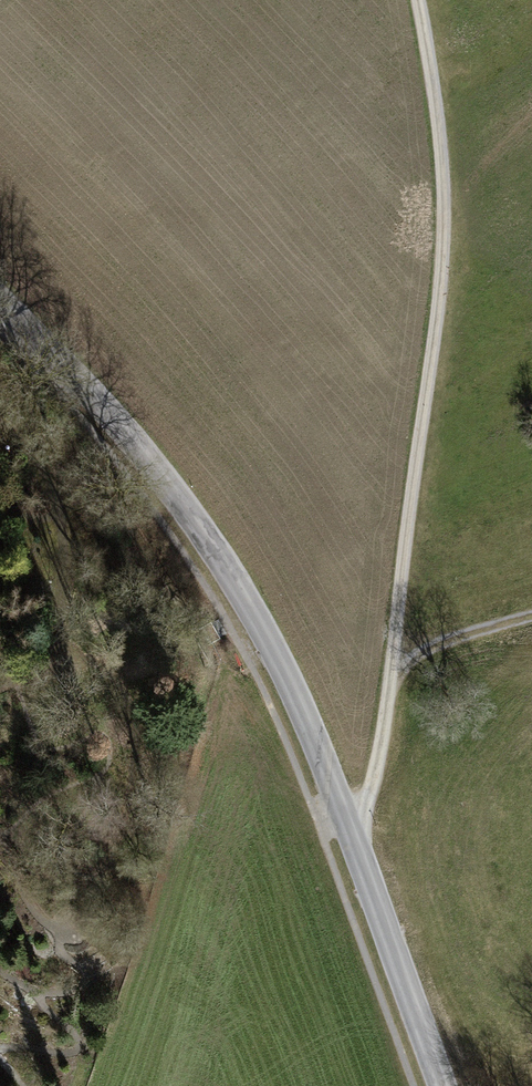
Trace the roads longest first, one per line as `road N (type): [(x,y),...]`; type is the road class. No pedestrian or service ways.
road 1 (unclassified): [(0,303),(145,455),(258,622),(346,822),(444,1085)]
road 2 (track): [(420,0),(443,163),(443,278),(374,775),(362,810),(320,831)]
road 3 (track): [(392,659),(531,616)]

